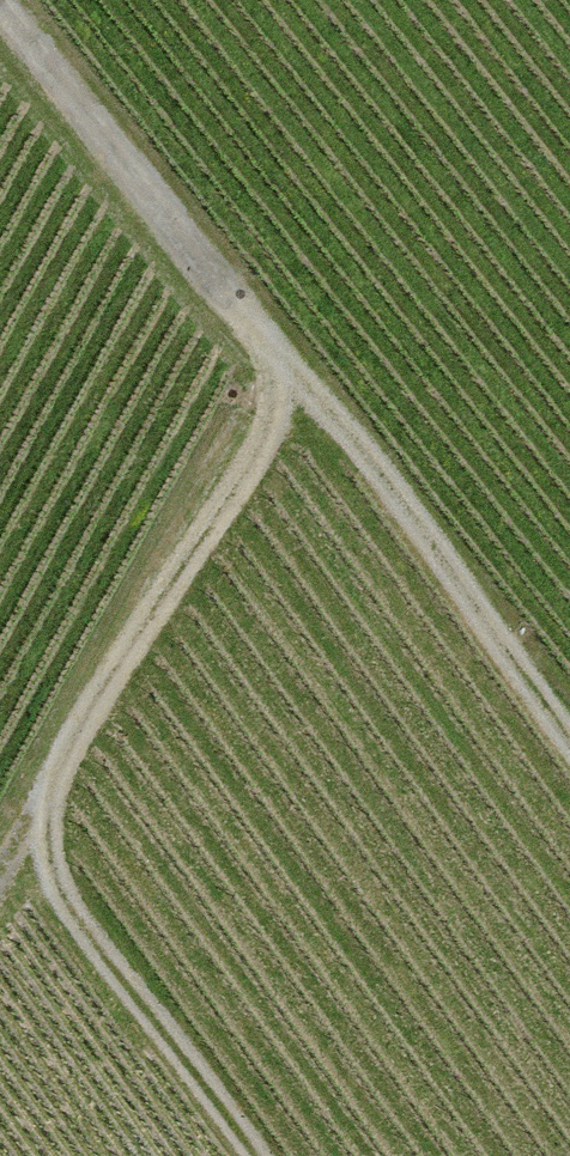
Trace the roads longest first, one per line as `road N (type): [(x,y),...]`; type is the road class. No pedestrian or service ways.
road 1 (track): [(0,2),(297,382),(384,474),(569,730)]
road 2 (track): [(297,382),(49,776),(35,824),(53,878),(92,941),(257,1155)]

